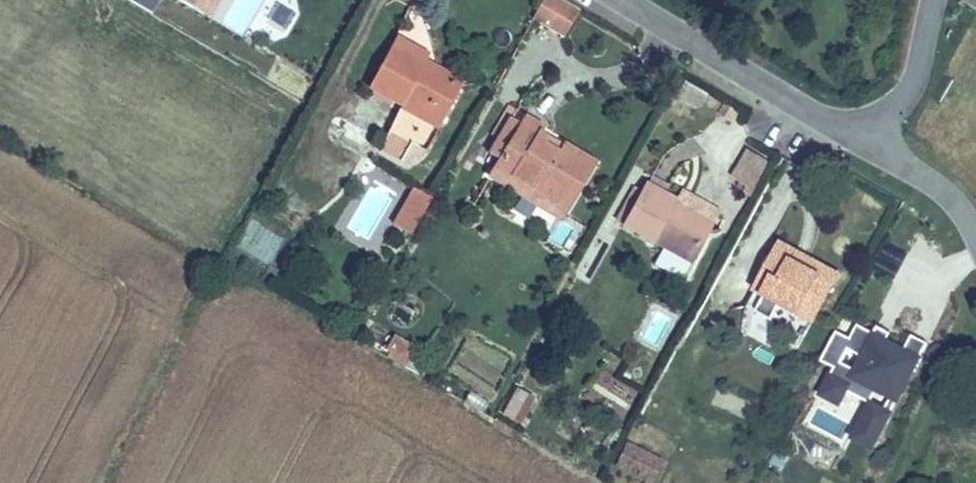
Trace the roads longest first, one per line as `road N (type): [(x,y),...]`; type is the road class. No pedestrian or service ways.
road 1 (residential): [(868,140),(617,0)]
road 2 (residential): [(935,0),(917,81),(868,140)]
road 3 (residential): [(868,140),(958,205),(975,234)]

